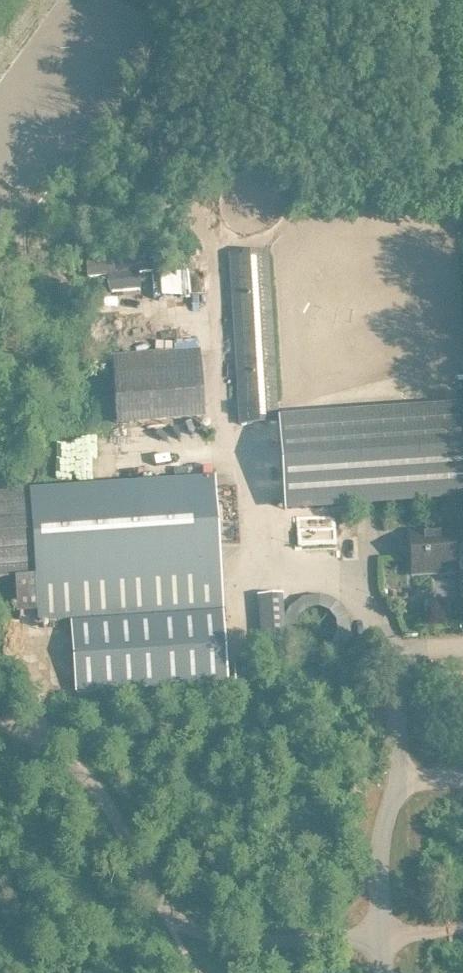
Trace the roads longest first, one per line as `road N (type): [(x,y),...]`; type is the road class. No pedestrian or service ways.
road 1 (unclassified): [(380,934),(262,940),(184,924),(154,892),(95,785),(71,760),(0,721)]
road 2 (unclassified): [(380,934),(378,880),(401,778),(398,649)]

